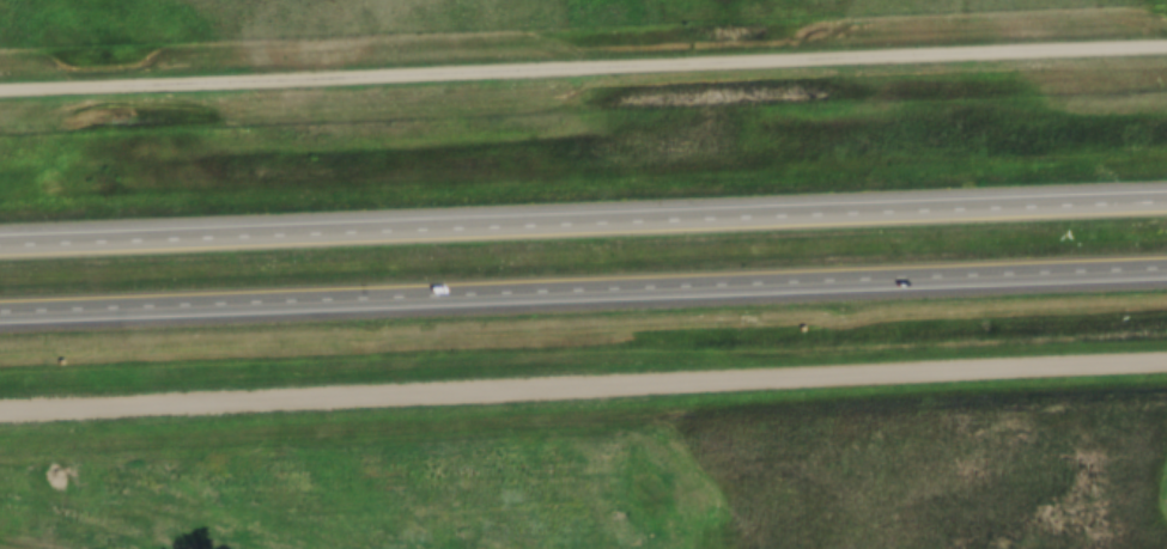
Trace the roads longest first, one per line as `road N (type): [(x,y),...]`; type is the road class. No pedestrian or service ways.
road 1 (residential): [(1166,365),(0,415)]
road 2 (motorway): [(1166,204),(0,249)]
road 3 (motorway): [(0,315),(1166,271)]
road 4 (residential): [(0,94),(1166,50)]

